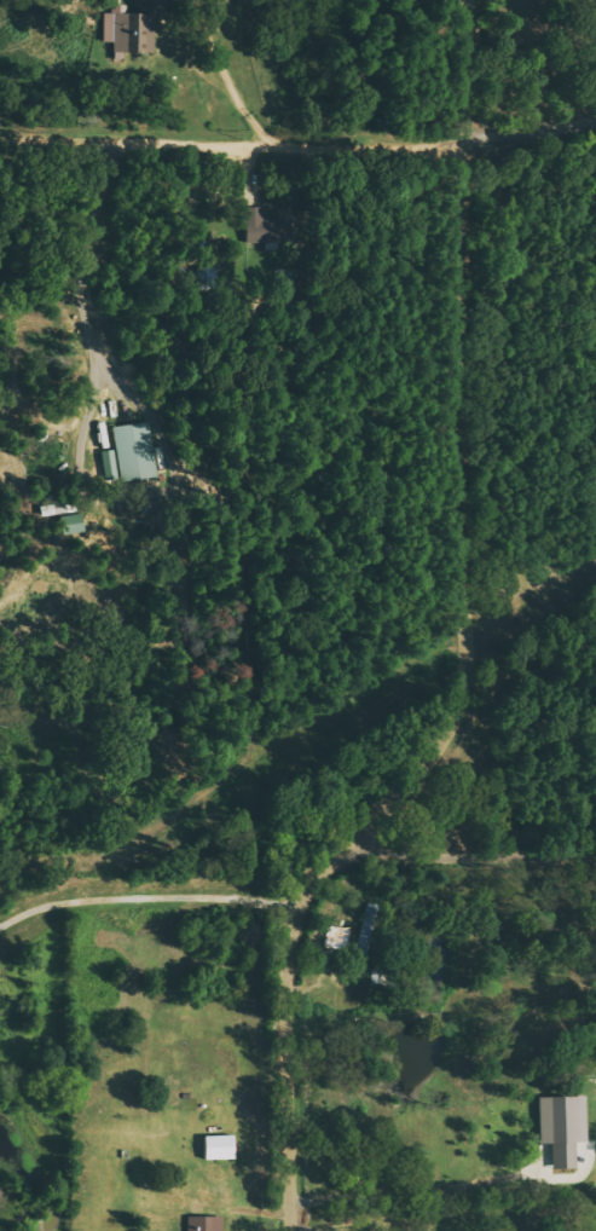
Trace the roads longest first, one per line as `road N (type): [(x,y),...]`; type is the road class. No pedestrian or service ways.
road 1 (residential): [(294,1230),(289,940),(308,889),(403,796),(440,744),(464,687),(473,634),(482,145),(477,0)]
road 2 (residential): [(482,145),(248,148),(0,135)]
road 3 (residential): [(595,842),(361,839)]

